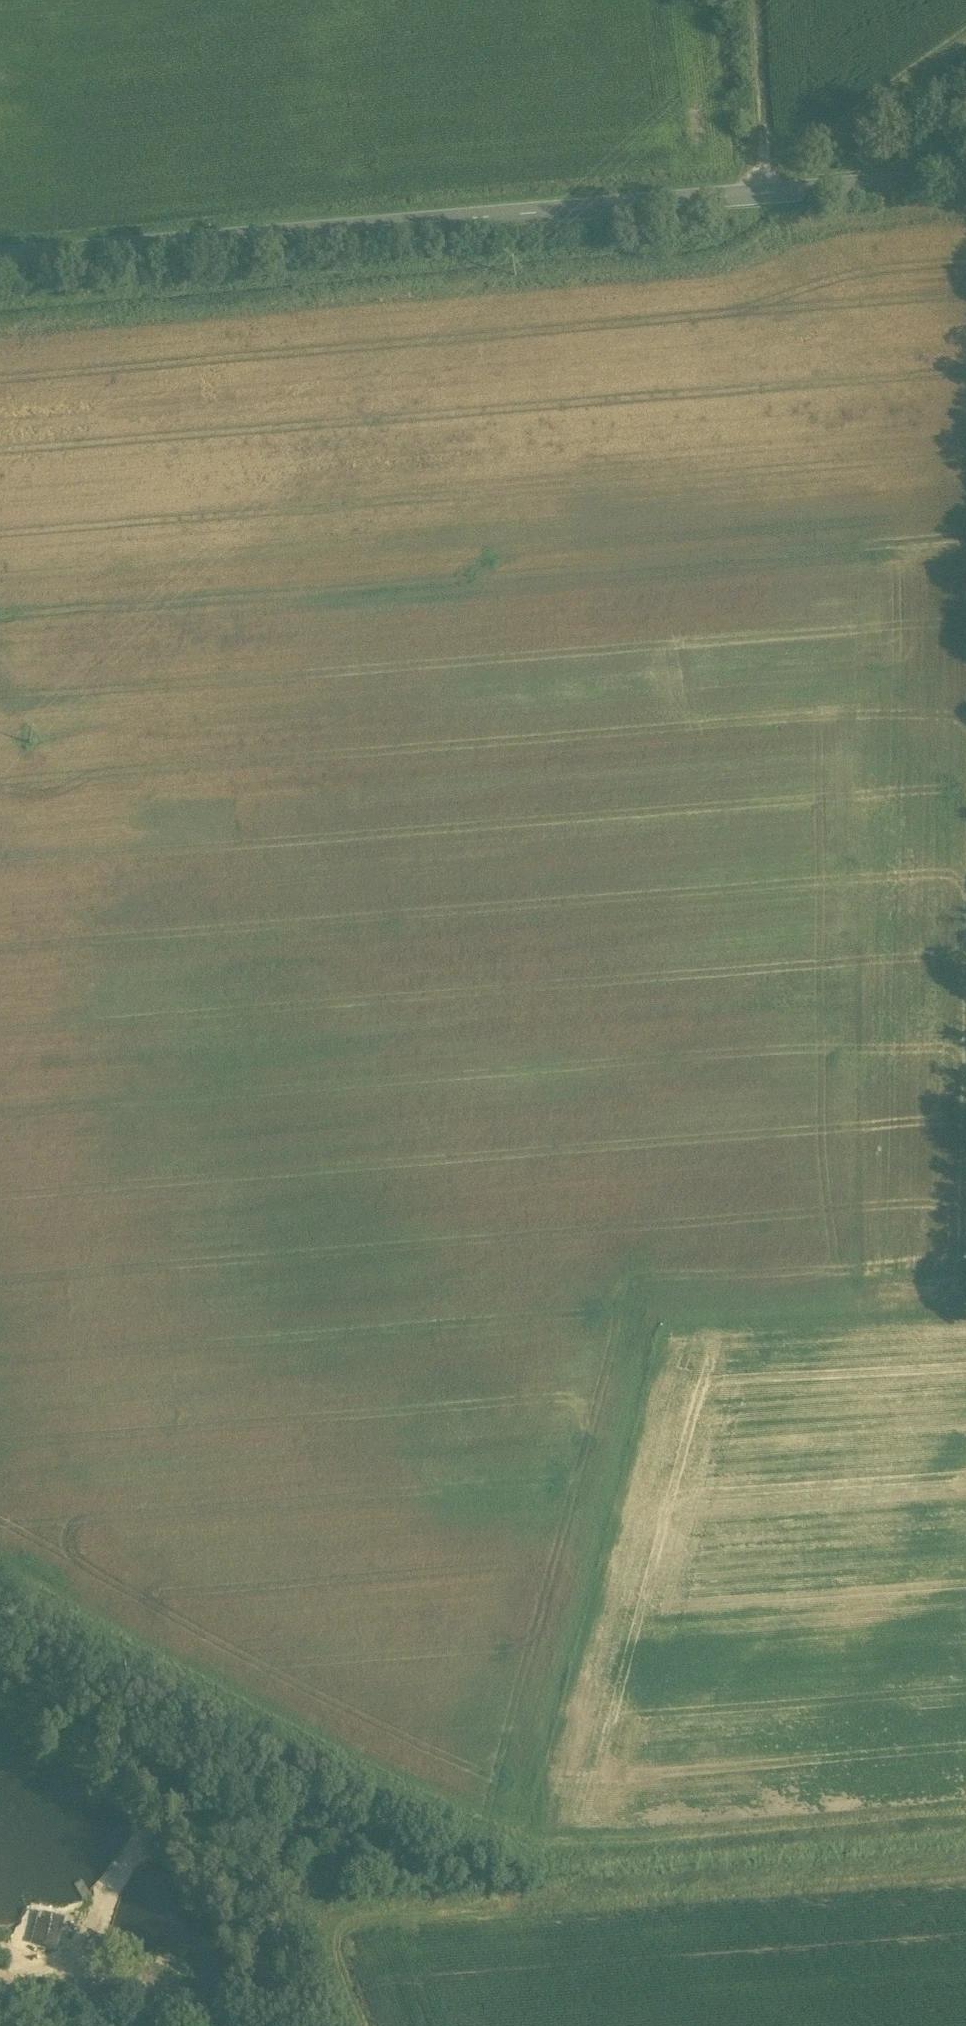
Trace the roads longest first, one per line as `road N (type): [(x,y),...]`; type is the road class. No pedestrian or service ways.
road 1 (tertiary): [(0,258),(965,178)]
road 2 (unclassified): [(0,1663),(198,1768),(222,1801),(312,2025)]
road 3 (track): [(762,195),(751,0)]

